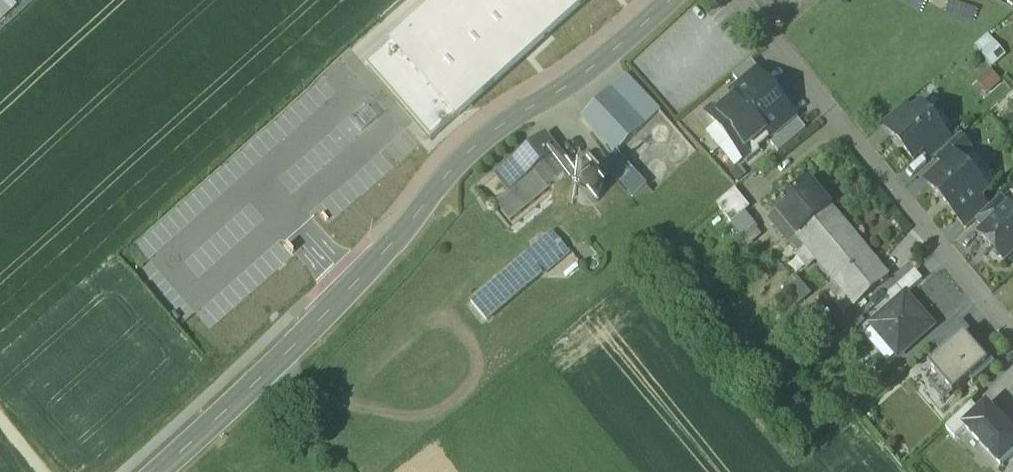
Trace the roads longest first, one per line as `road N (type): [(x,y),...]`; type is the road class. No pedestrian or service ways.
road 1 (tertiary): [(664,0),(590,68),(464,148),(304,331),(154,471)]
road 2 (residential): [(741,0),(1012,338)]

